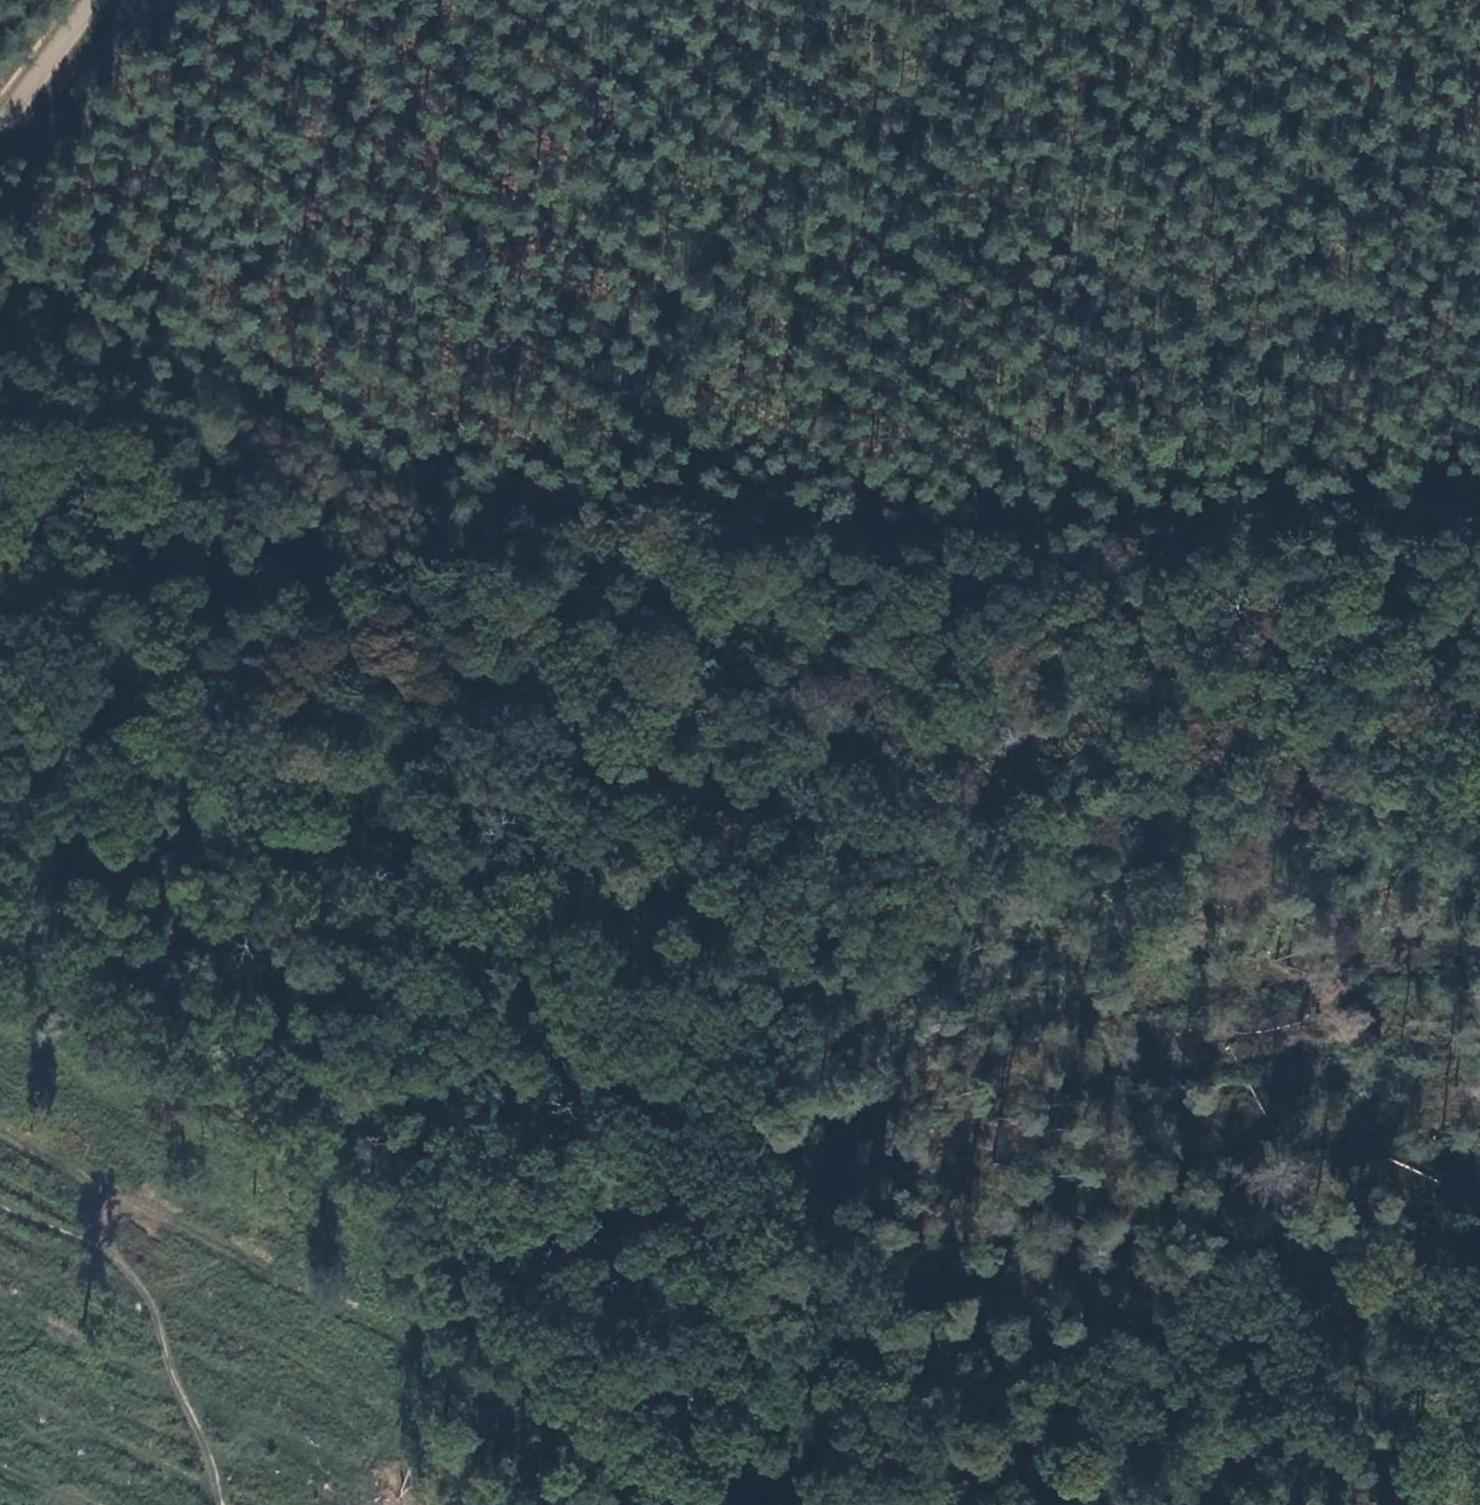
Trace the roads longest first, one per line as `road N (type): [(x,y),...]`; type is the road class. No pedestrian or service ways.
road 1 (track): [(91,0),(0,121)]

